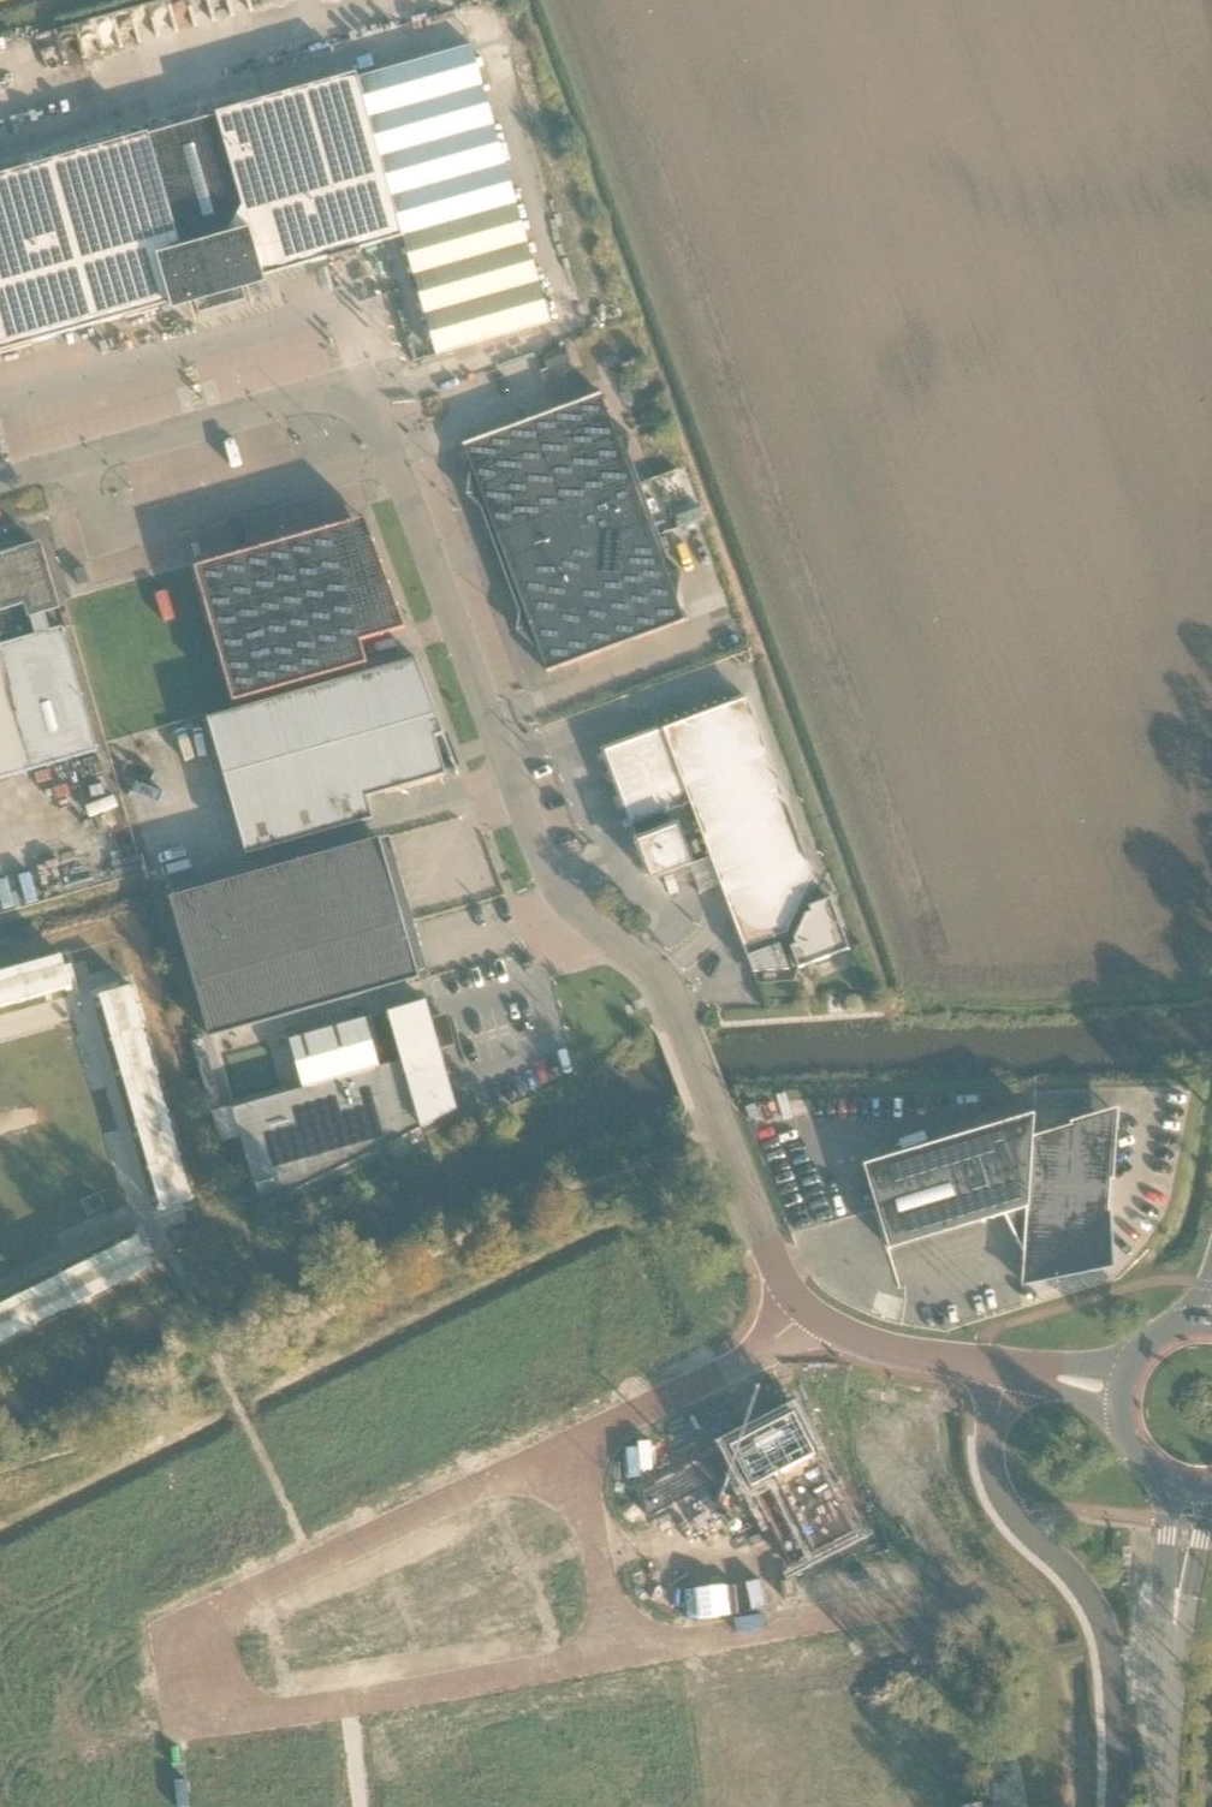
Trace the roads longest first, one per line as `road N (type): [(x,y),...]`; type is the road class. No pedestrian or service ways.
road 1 (unclassified): [(806,1311),(775,1268),(665,990),(639,959),(581,920),(549,877),(365,397),(327,389),(0,487)]
road 2 (unclassified): [(566,1449),(185,1625),(209,1717),(624,1653)]
road 3 (tertiary): [(1119,1806),(1114,1677),(1104,1621),(1080,1580),(1013,1515),(994,1480),(990,1447),(1006,1370)]
road 4 (primary): [(1164,1806),(1167,1678),(1188,1491)]
road 5 (unclassified): [(624,1653),(912,1604)]
road 6 (unclassified): [(806,1311),(763,1351),(566,1449)]
road 7 (unclassified): [(566,1449),(624,1653)]
road 8 (unclassified): [(1006,1370),(883,1350),(806,1311)]
road 9 (primary): [(1119,1388),(1119,1427),(1137,1462),(1188,1491)]
road 10 (primary): [(1211,1321),(1180,1324),(1147,1341),(1119,1388)]

